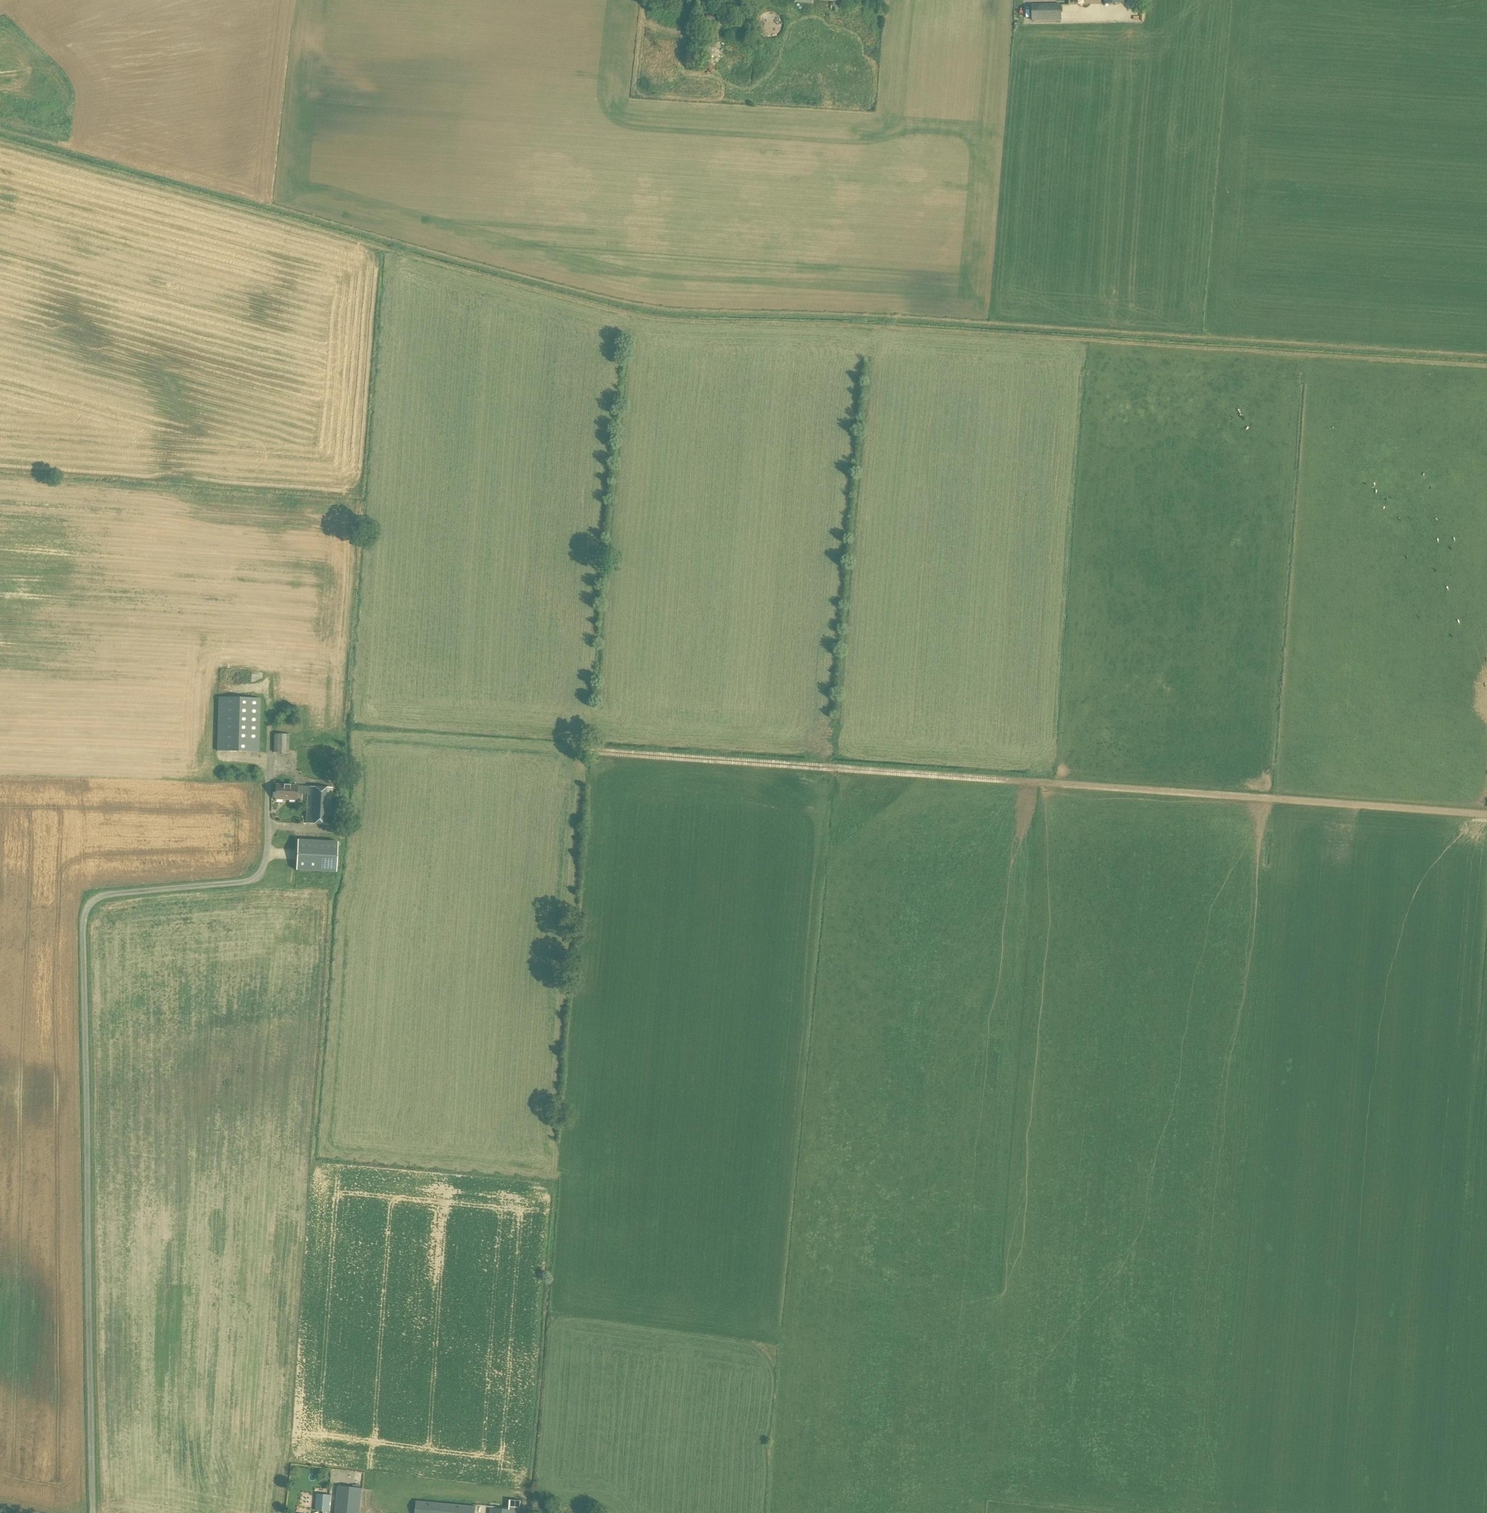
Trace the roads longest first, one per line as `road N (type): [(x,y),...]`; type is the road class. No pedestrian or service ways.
road 1 (track): [(587,752),(1486,815)]

